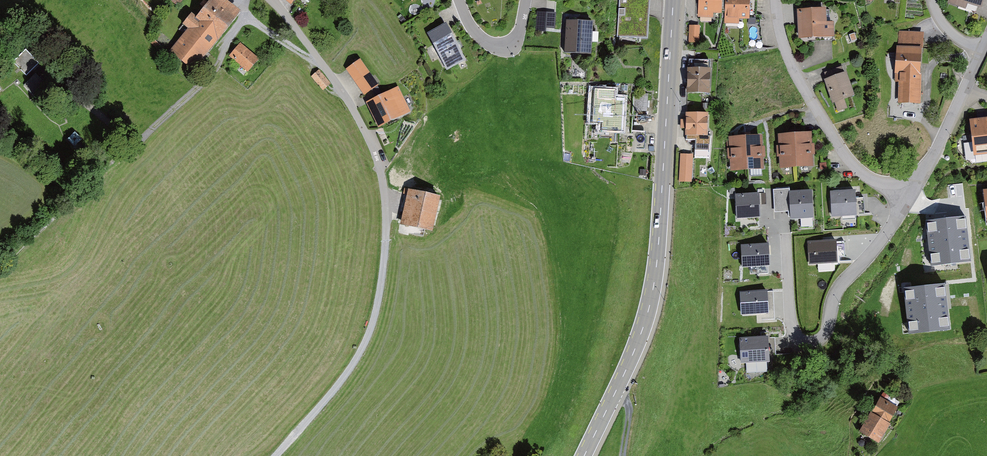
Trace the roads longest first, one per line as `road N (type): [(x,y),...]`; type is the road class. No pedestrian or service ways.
road 1 (secondary): [(673,0),(652,293),(584,455)]
road 2 (residential): [(907,198),(878,246),(840,285),(824,339),(815,342),(792,332),(786,237)]
road 3 (residential): [(907,198),(847,159),(793,69),(777,0)]
road 4 (track): [(248,0),(214,70),(136,143)]
road 5 (residential): [(965,87),(907,198)]
road 6 (residential): [(459,0),(474,32),(505,47),(517,39),(525,0)]

